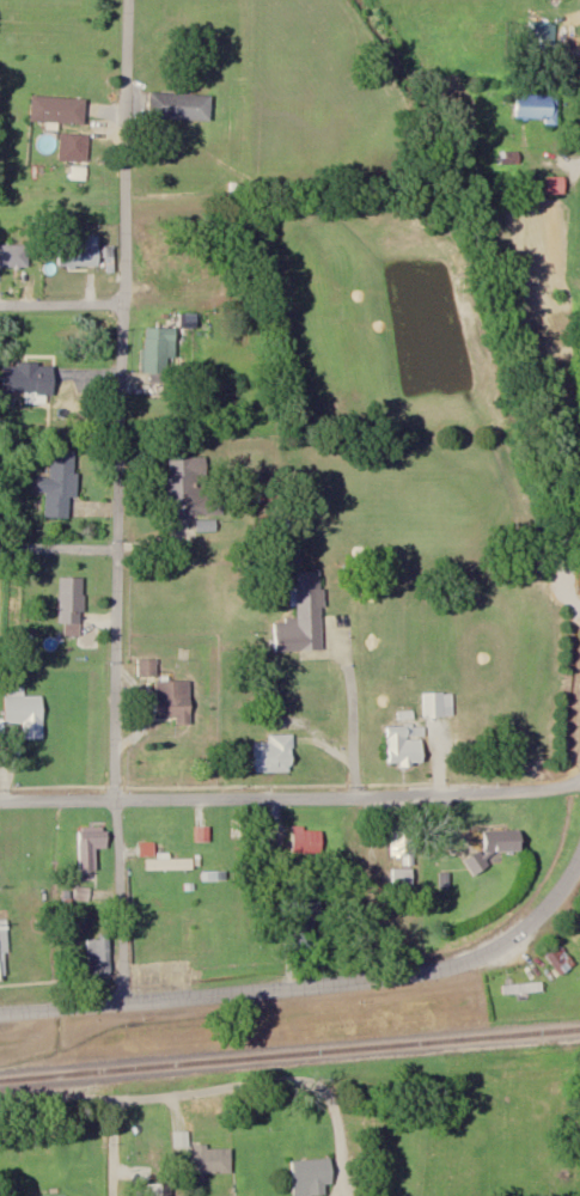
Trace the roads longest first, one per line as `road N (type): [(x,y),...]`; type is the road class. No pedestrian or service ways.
road 1 (residential): [(123,1002),(114,799),(128,0)]
road 2 (residential): [(0,1013),(379,980),(469,960),(520,932),(567,880)]
road 3 (residential): [(579,780),(551,789),(356,798),(0,801)]
road 4 (residential): [(0,1105),(285,1081)]
road 5 (residential): [(349,641),(356,798)]
road 6 (residential): [(0,306),(124,305)]

